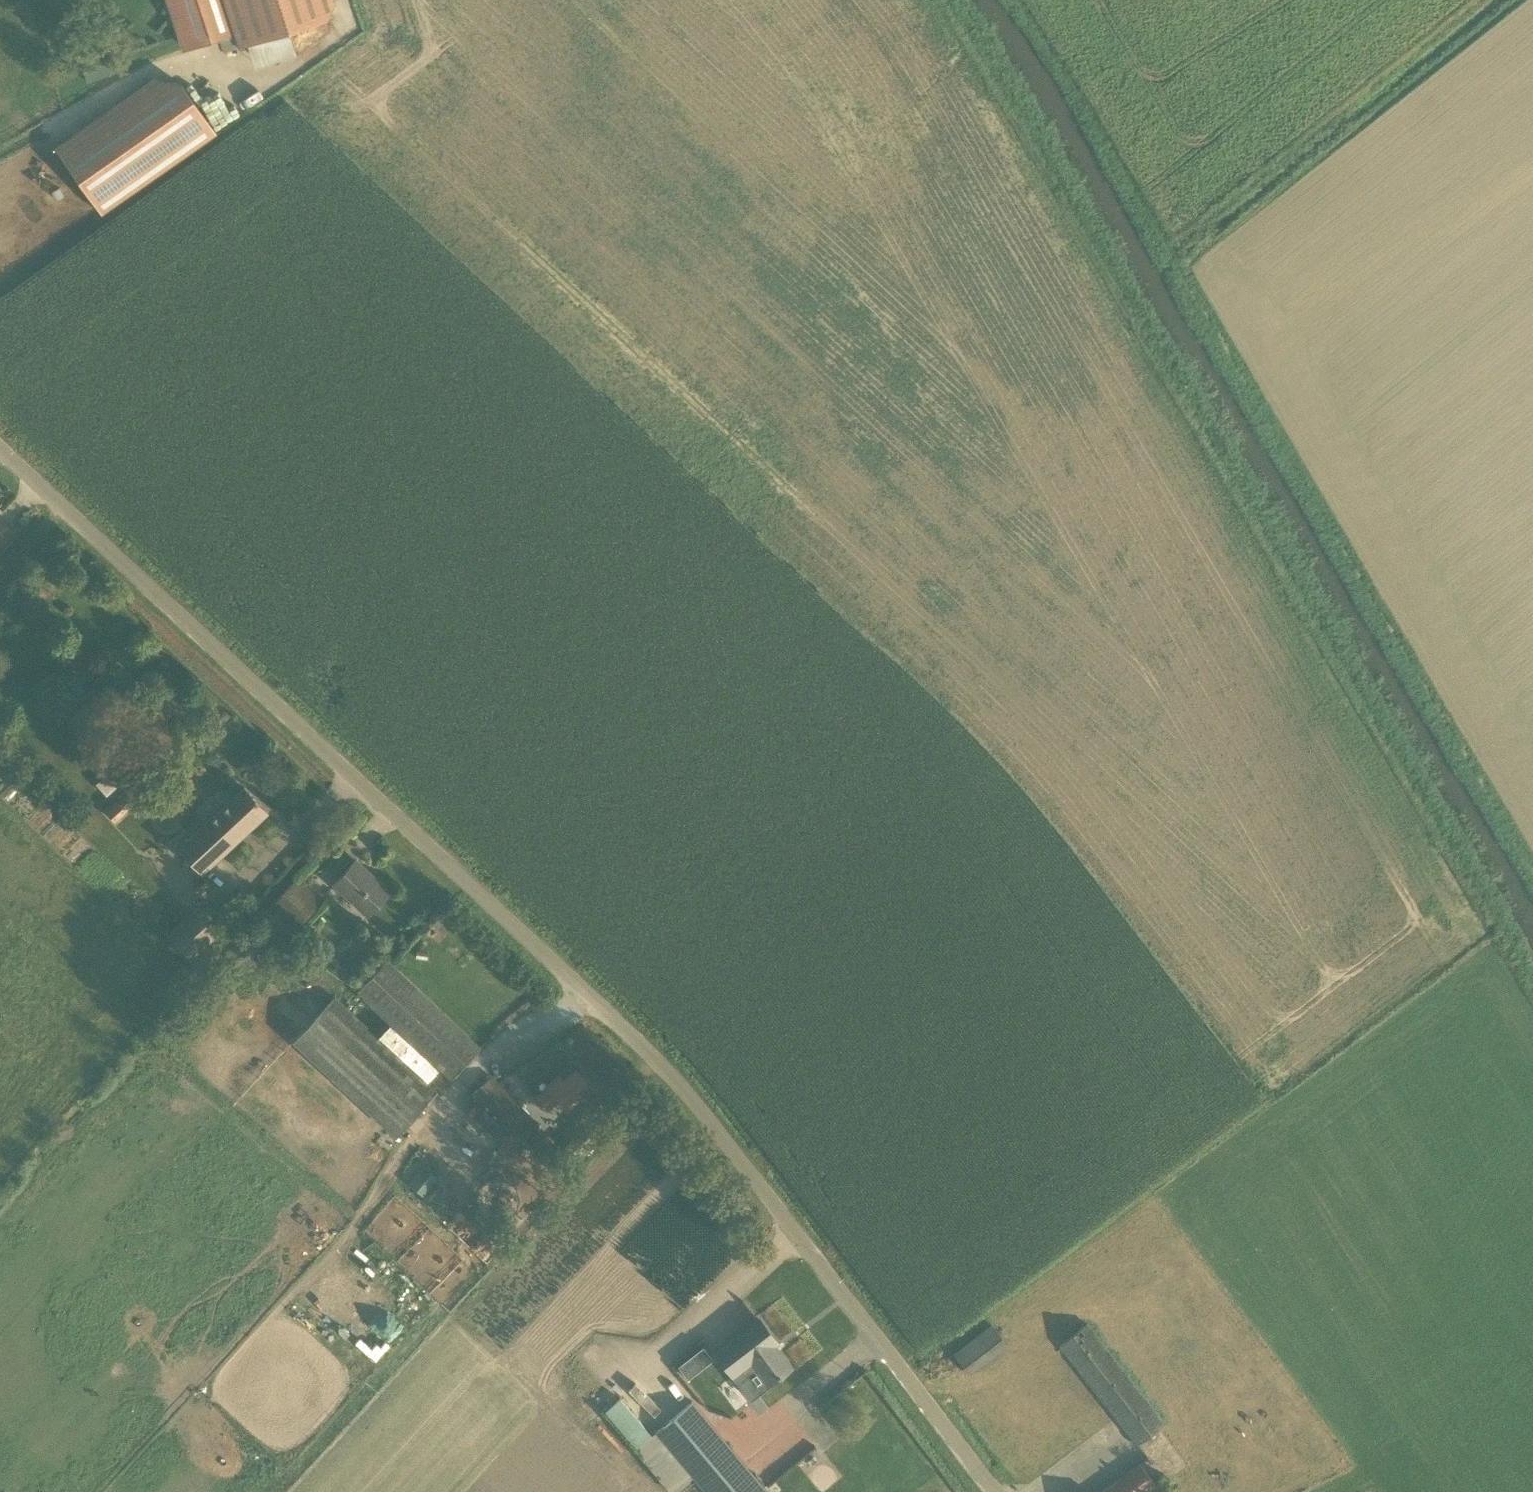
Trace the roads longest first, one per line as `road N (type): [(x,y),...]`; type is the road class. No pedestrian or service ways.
road 1 (unclassified): [(1000,1491),(693,1089),(0,455)]

